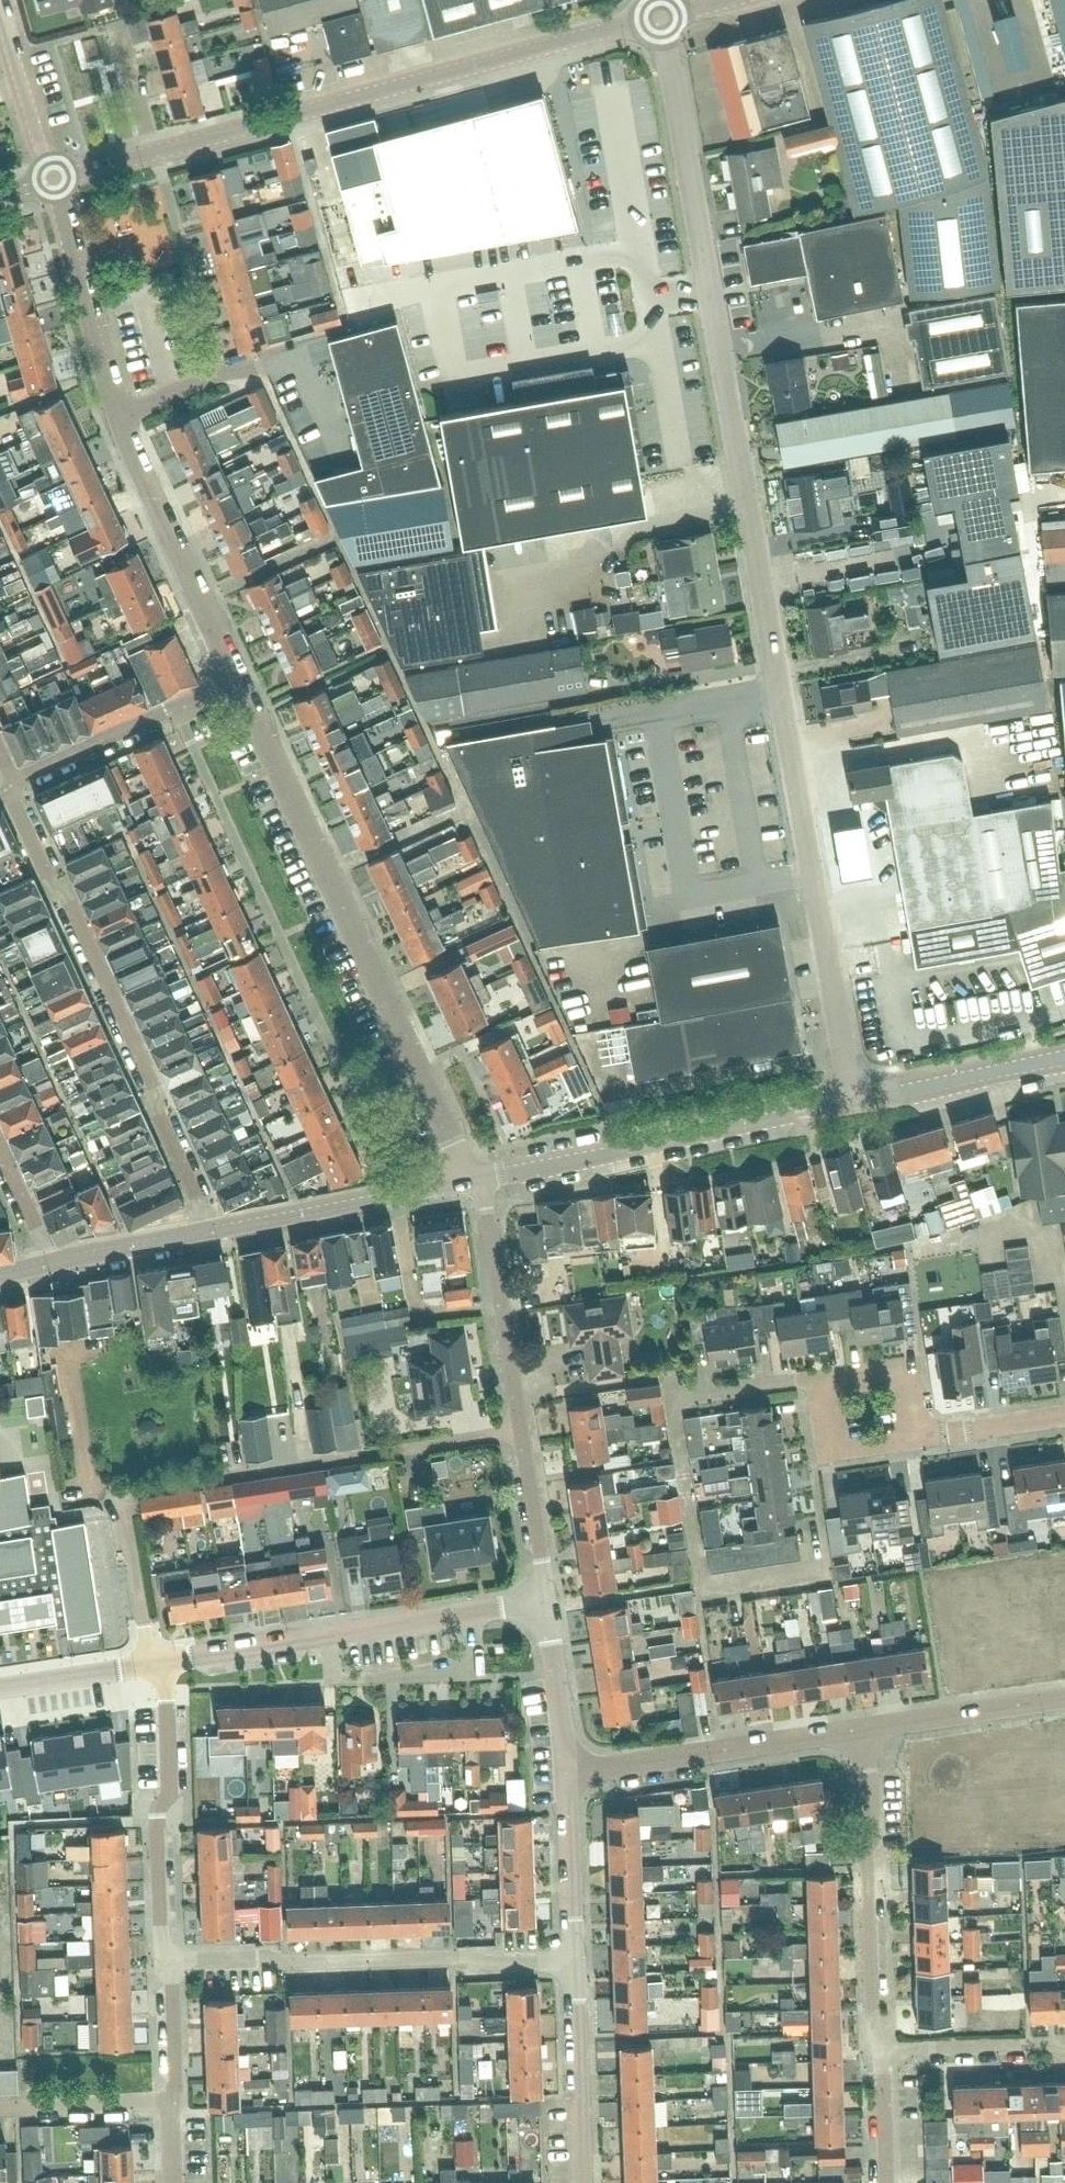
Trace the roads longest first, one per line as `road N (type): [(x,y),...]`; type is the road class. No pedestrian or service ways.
road 1 (unclassified): [(855,1100),(658,15)]
road 2 (unclassified): [(482,1180),(240,679)]
road 3 (tertiary): [(154,152),(658,15)]
road 4 (unclassified): [(212,1230),(159,1118),(155,1087),(67,896),(45,876),(11,784)]
road 5 (residential): [(166,1962),(576,1959)]
road 6 (tertiary): [(482,1180),(855,1100)]
road 7 (residential): [(883,2050),(871,2011),(862,1729)]
road 8 (residential): [(564,1775),(862,1729)]
road 9 (residential): [(166,1962),(156,1840),(168,1786),(156,1665)]
road 10 (unclassified): [(240,679),(117,415)]
road 11 (tertiary): [(212,1230),(482,1180)]
road 12 (unclassified): [(11,784),(240,679)]
road 13 (residential): [(482,1180),(520,1427)]
road 14 (unclassified): [(117,415),(51,181)]
road 15 (residential): [(489,1607),(495,1652),(478,1669),(365,1677),(353,1626)]
road 16 (residential): [(584,2182),(576,1959)]
road 17 (tertiary): [(855,1100),(1064,1060)]
road 18 (residential): [(862,1729),(1064,1698)]
road 19 (residential): [(156,1665),(353,1626)]
road 20 (unclassified): [(51,181),(0,0)]
road 21 (residential): [(1064,2054),(1049,2042),(883,2050)]
road 22 (residential): [(576,1959),(564,1775)]
road 23 (residential): [(564,1775),(545,1600)]
road 24 (residential): [(545,1600),(520,1427)]
road 25 (residential): [(0,2107),(171,2099)]
road 26 (residential): [(921,1436),(910,1363),(816,1377)]
road 27 (residential): [(921,1436),(830,1449),(816,1377)]
road 28 (tertiary): [(53,1262),(212,1230)]
road 29 (residential): [(0,1690),(156,1665)]
road 30 (residential): [(1064,1416),(921,1436)]
road 31 (residential): [(353,1626),(489,1607)]
road 32 (residential): [(171,2099),(166,1962)]
road 33 (residential): [(891,2182),(883,2050)]
road 34 (unclassified): [(154,152),(115,26)]
road 35 (unclassified): [(0,1153),(53,1262)]

